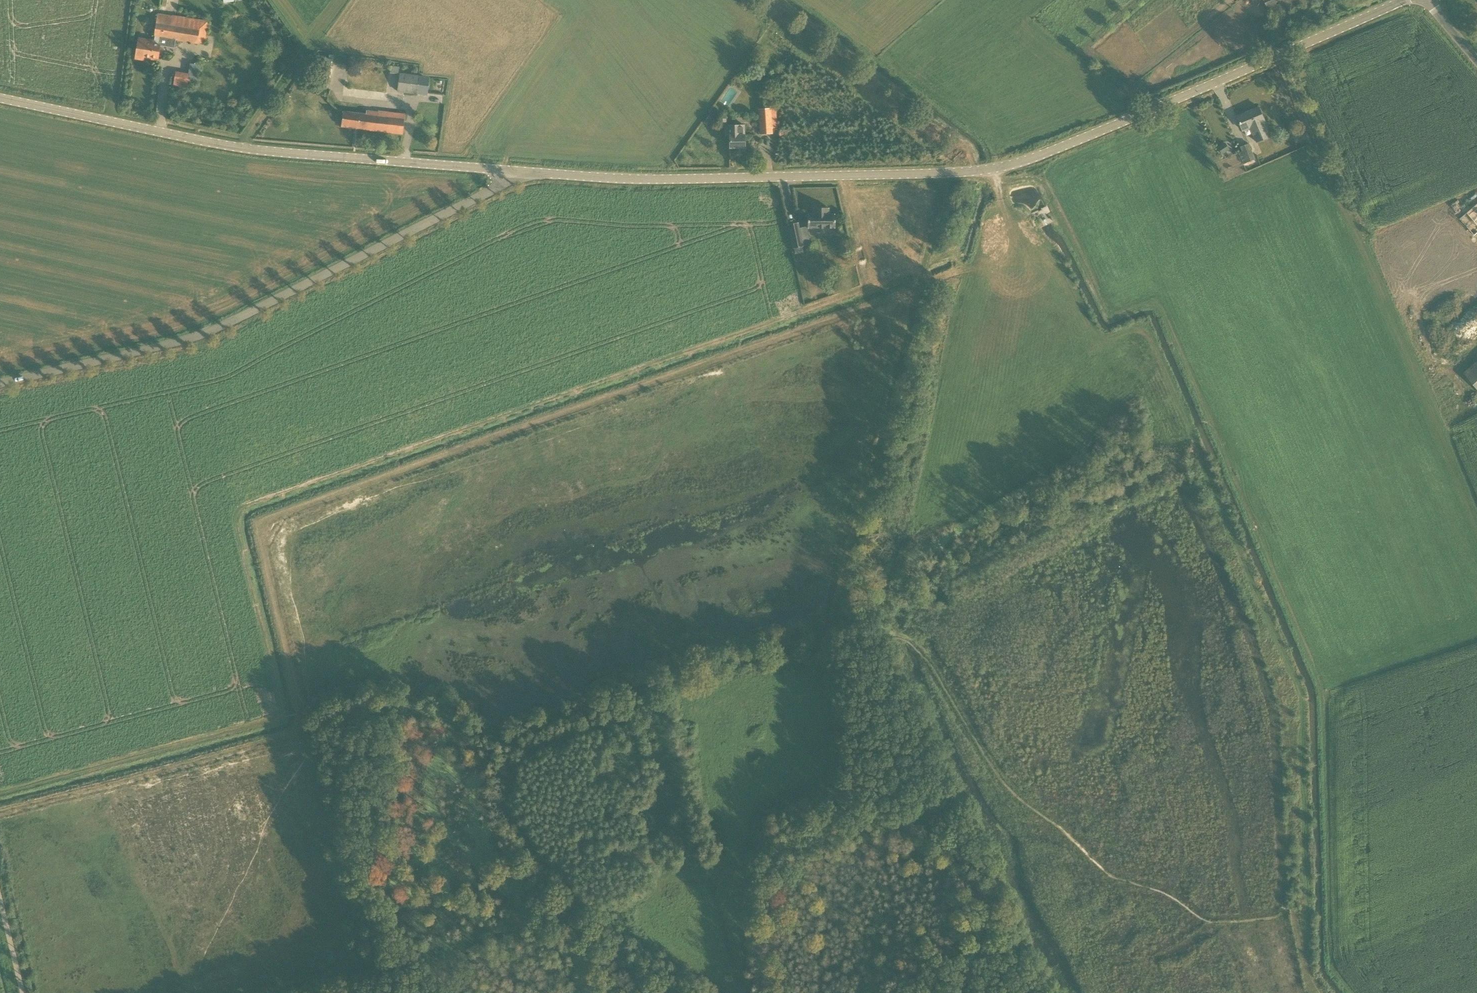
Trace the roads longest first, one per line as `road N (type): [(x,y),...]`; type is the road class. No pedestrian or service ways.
road 1 (unclassified): [(526,175),(671,185),(1017,168),(1409,0)]
road 2 (track): [(920,287),(270,523),(267,553),(301,714)]
road 3 (unclassified): [(0,389),(193,344),(526,175)]
road 4 (unclassified): [(526,175),(229,147),(0,97)]
road 5 (track): [(829,636),(925,267),(959,255),(978,172)]
road 6 (track): [(301,714),(0,794)]

